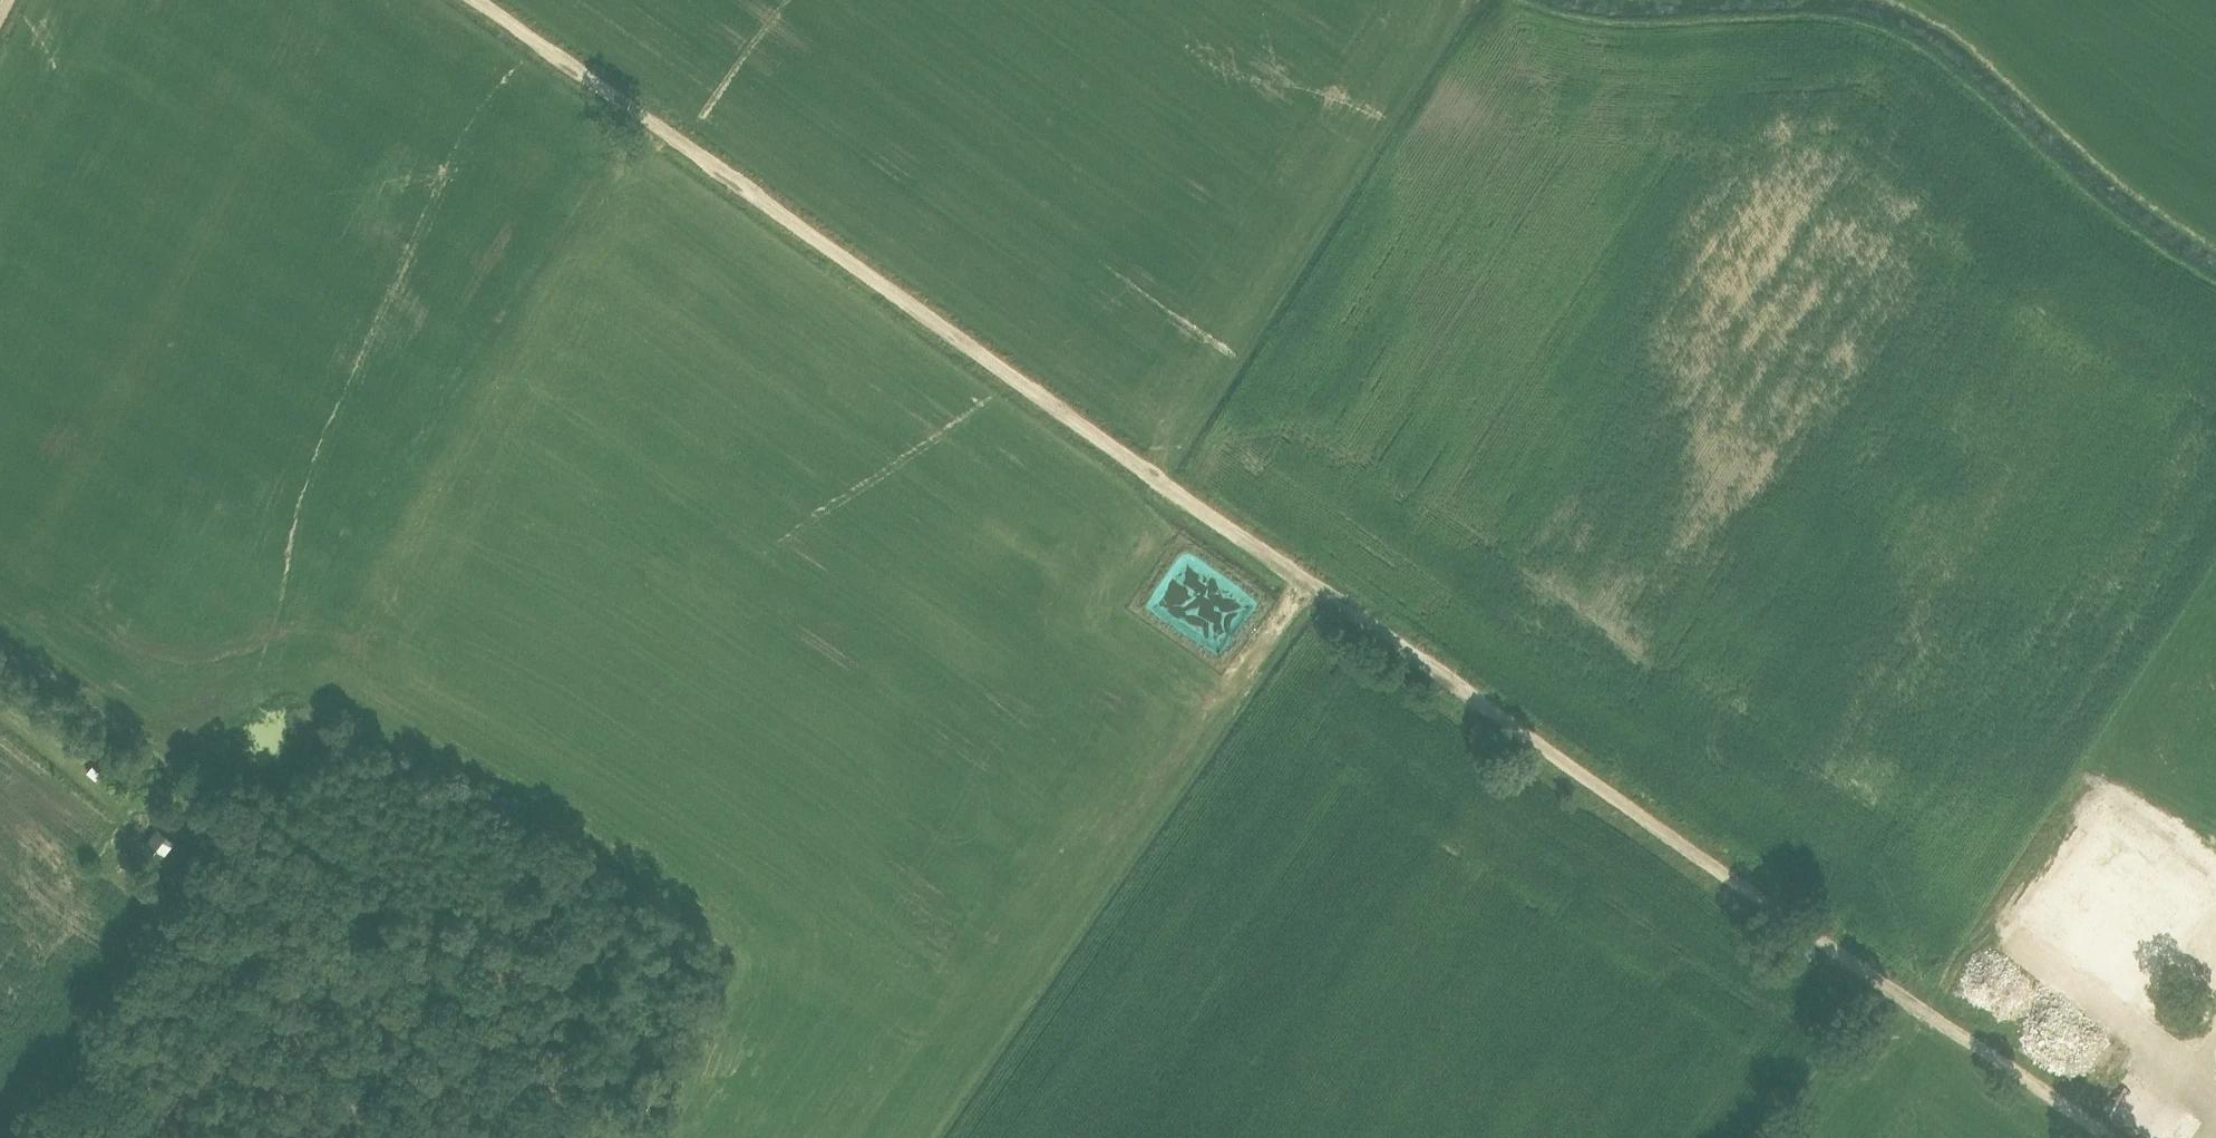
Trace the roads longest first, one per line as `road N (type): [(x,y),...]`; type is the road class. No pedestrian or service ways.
road 1 (track): [(478,0),(2097,1137)]

